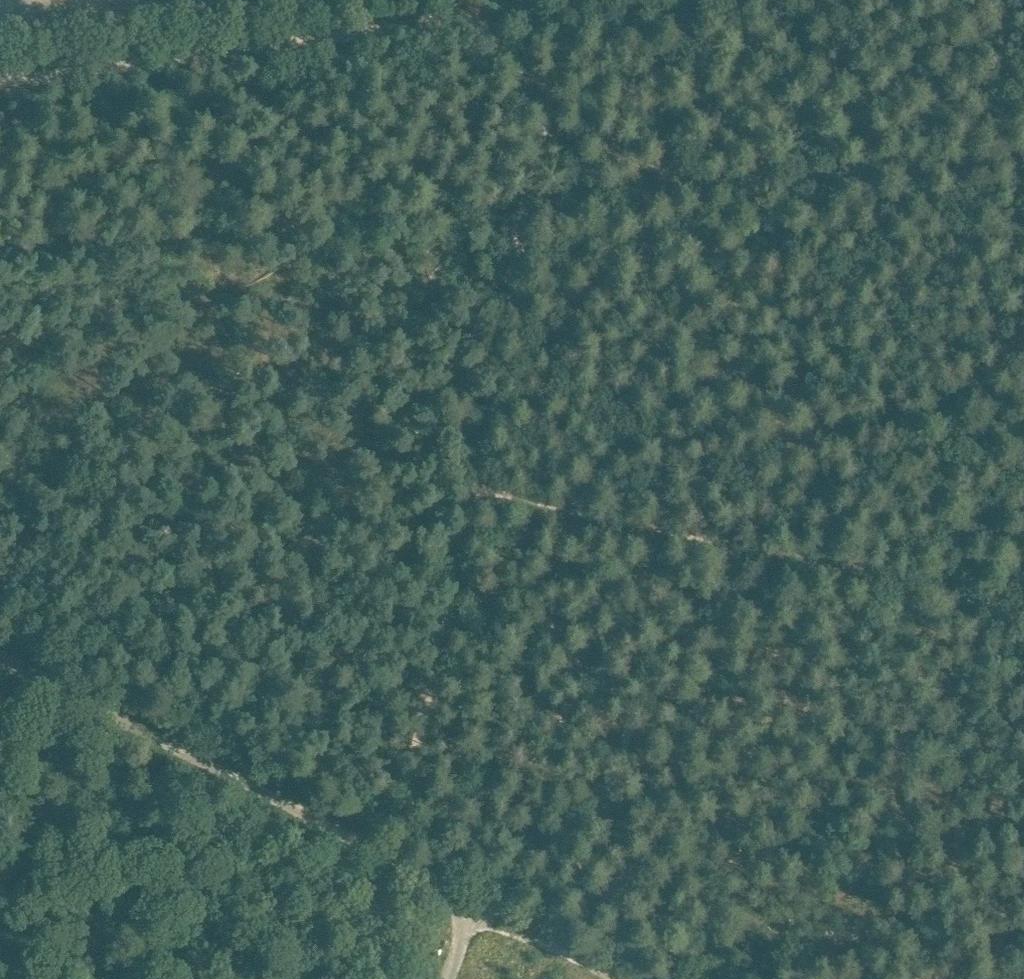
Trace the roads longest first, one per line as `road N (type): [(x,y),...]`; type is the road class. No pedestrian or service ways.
road 1 (track): [(548,115),(395,863)]
road 2 (unclassified): [(449,978),(480,909),(0,652)]
road 3 (track): [(474,476),(1023,618)]
road 4 (track): [(1023,164),(528,207)]
road 5 (track): [(614,200),(468,10)]
road 6 (track): [(617,978),(480,909)]

